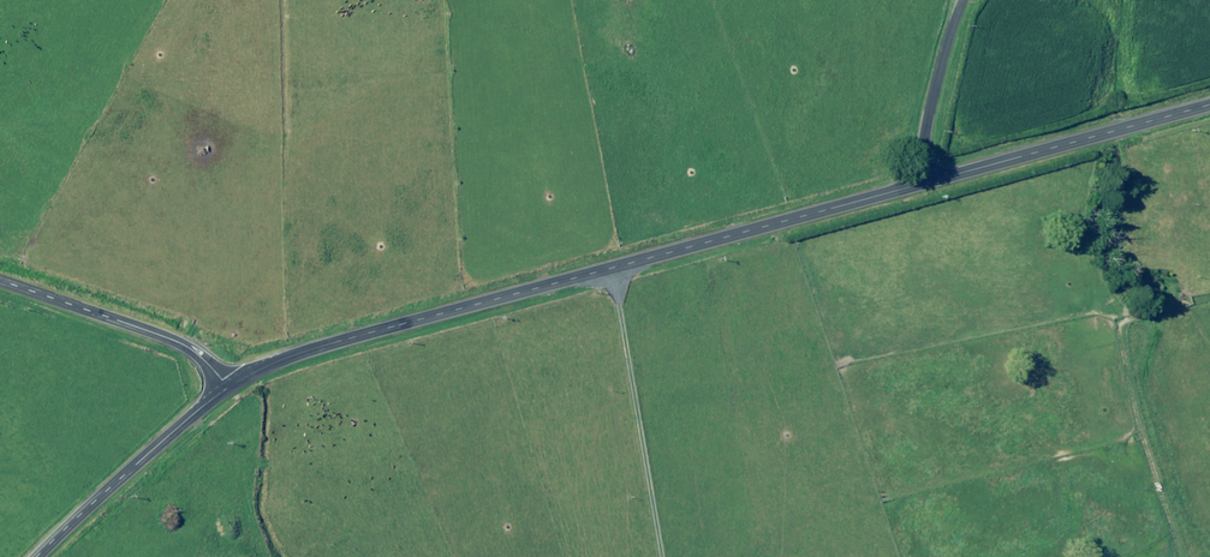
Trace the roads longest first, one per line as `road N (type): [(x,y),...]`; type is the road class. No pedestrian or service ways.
road 1 (tertiary): [(926,182),(312,349),(228,387)]
road 2 (tertiary): [(1209,104),(926,182)]
road 3 (tertiary): [(228,387),(36,556)]
road 4 (unclassified): [(228,387),(181,344),(0,280)]
road 5 (unclassified): [(926,182),(925,129),(963,0)]

